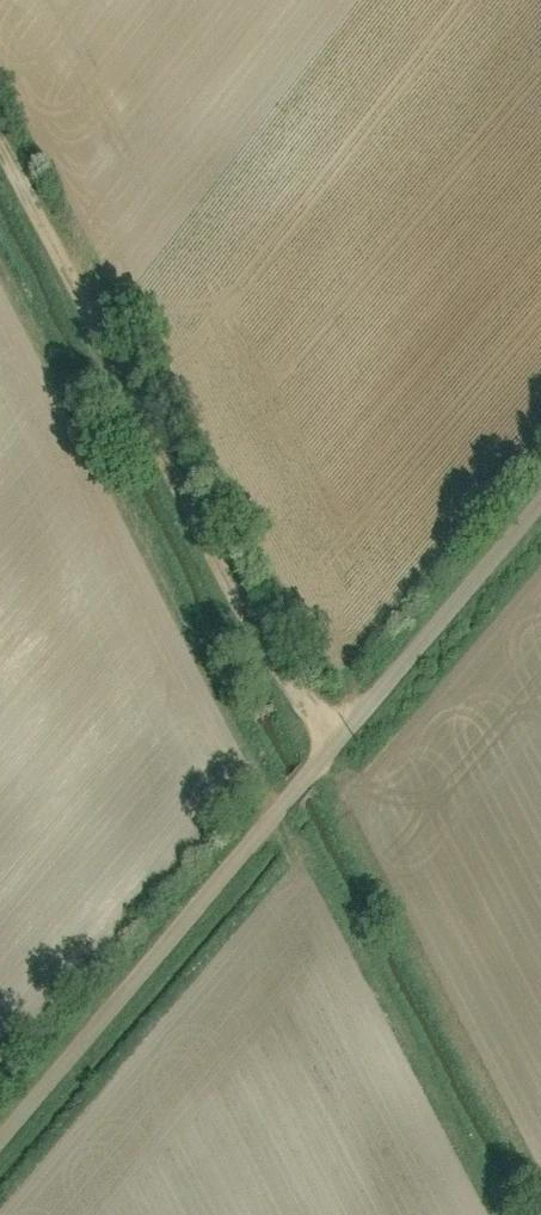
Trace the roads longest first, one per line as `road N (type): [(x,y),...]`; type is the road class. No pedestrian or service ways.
road 1 (unclassified): [(0,1141),(540,504)]
road 2 (track): [(0,143),(226,581),(329,751)]

